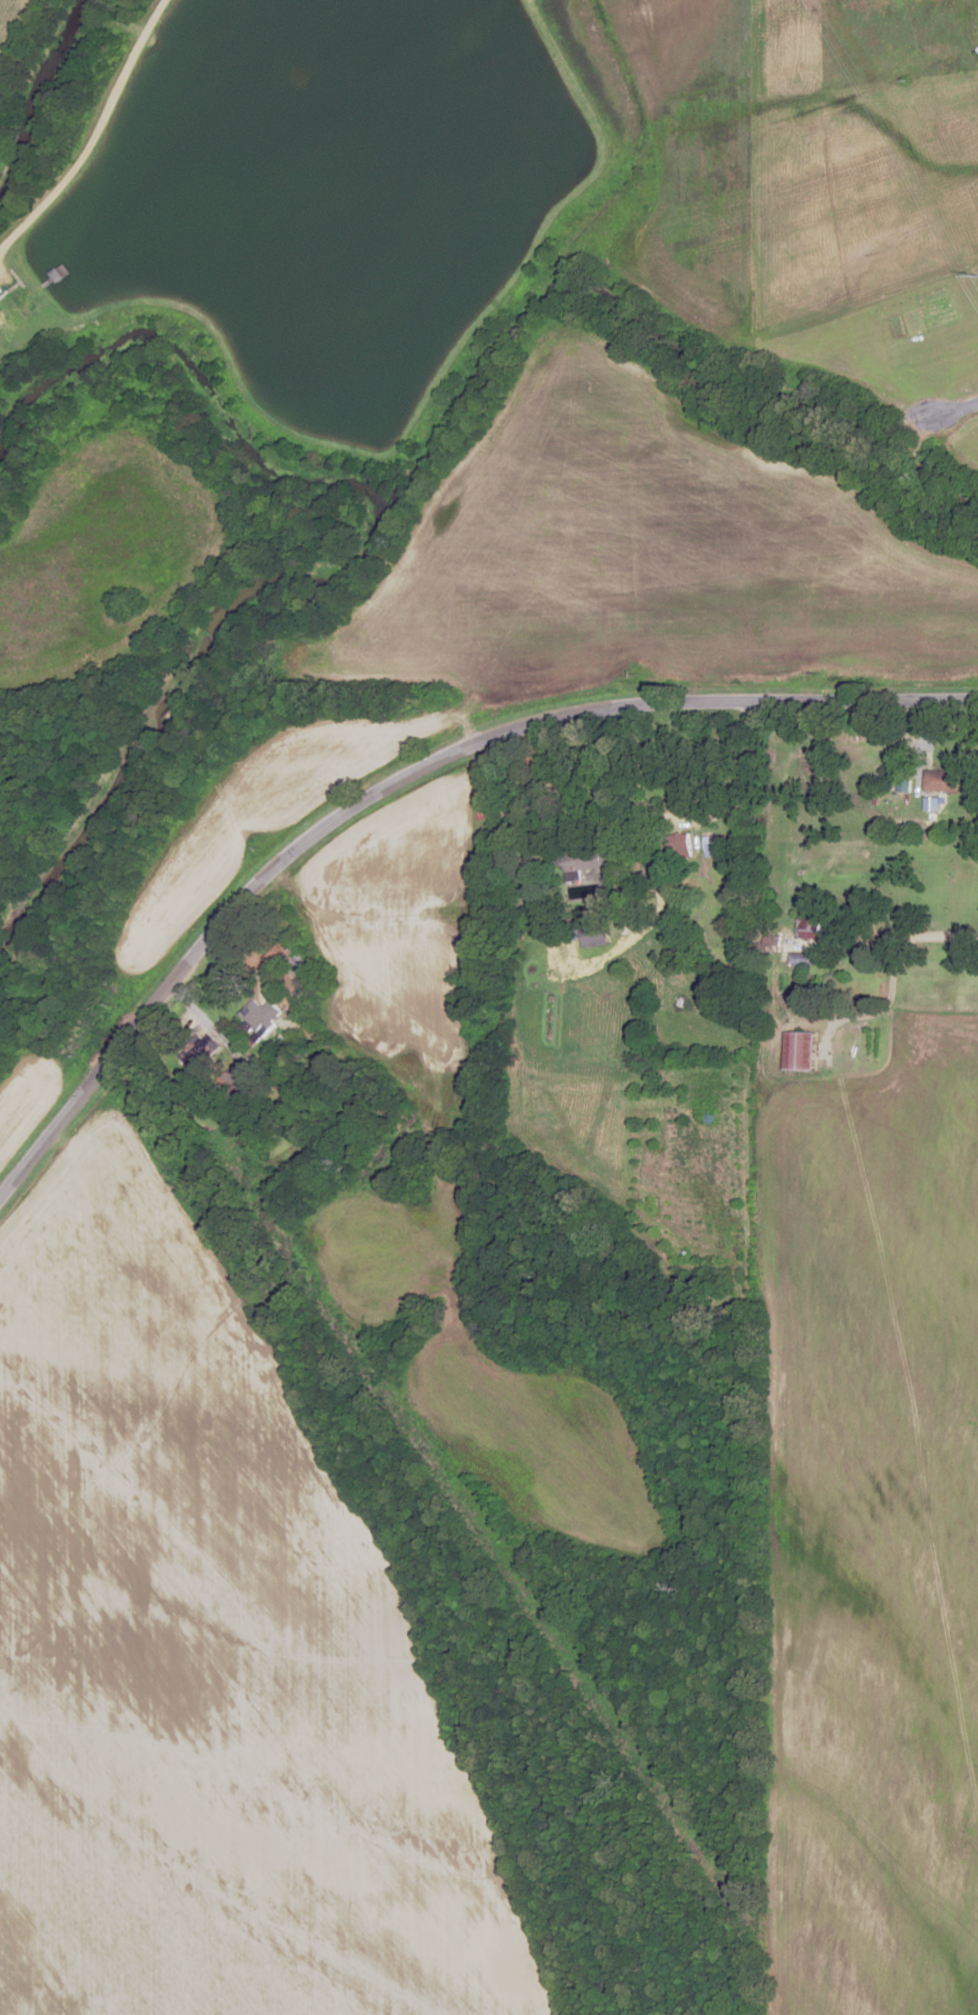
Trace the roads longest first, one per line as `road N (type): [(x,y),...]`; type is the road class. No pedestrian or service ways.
road 1 (tertiary): [(0,1193),(258,872),(344,804),(400,775),(545,721),(663,703),(977,699)]
road 2 (residential): [(145,1401),(0,1254)]
road 3 (residential): [(163,989),(259,1080)]

